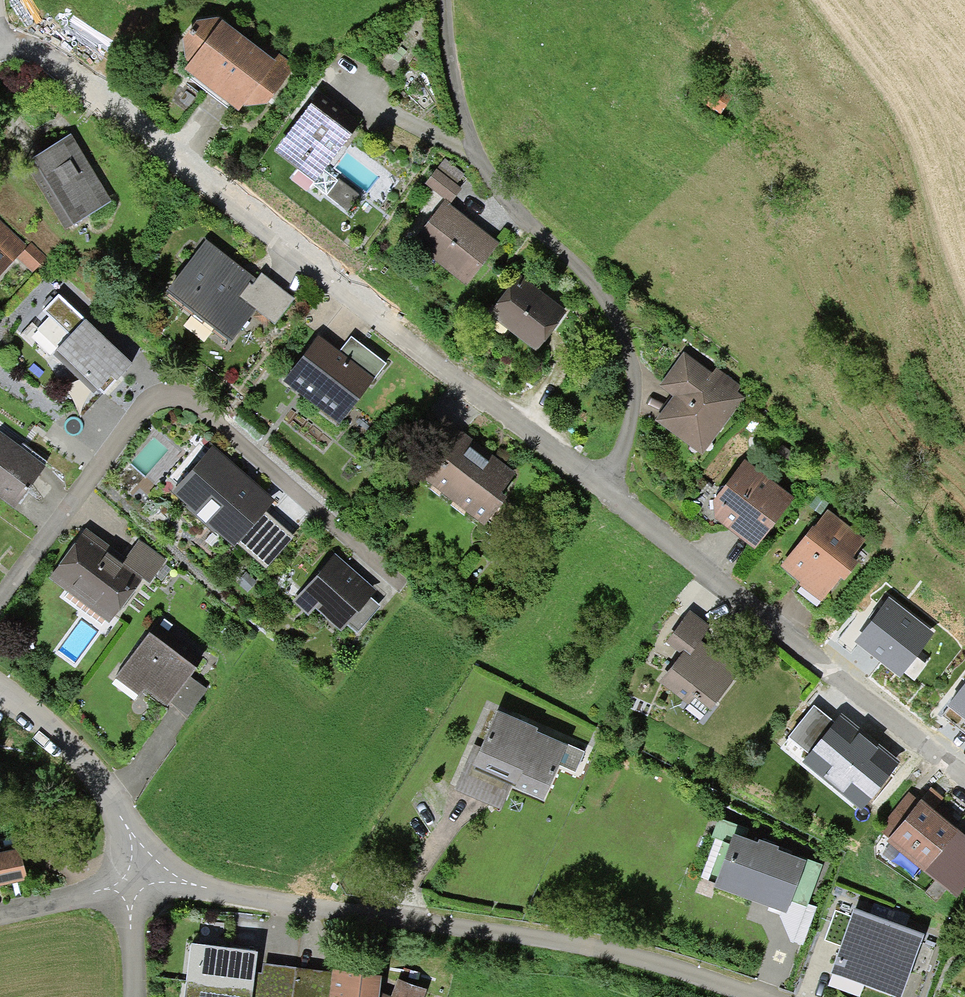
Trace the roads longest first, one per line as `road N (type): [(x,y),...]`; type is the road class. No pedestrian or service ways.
road 1 (residential): [(0,52),(56,68),(964,778)]
road 2 (residential): [(752,996),(614,952),(138,882)]
road 3 (residential): [(0,602),(120,428),(137,409),(167,398),(184,398),(398,584)]
road 4 (residential): [(138,882),(134,846),(99,780),(0,697)]
road 5 (track): [(466,150),(442,0)]
road 6 (residential): [(0,919),(138,882)]

